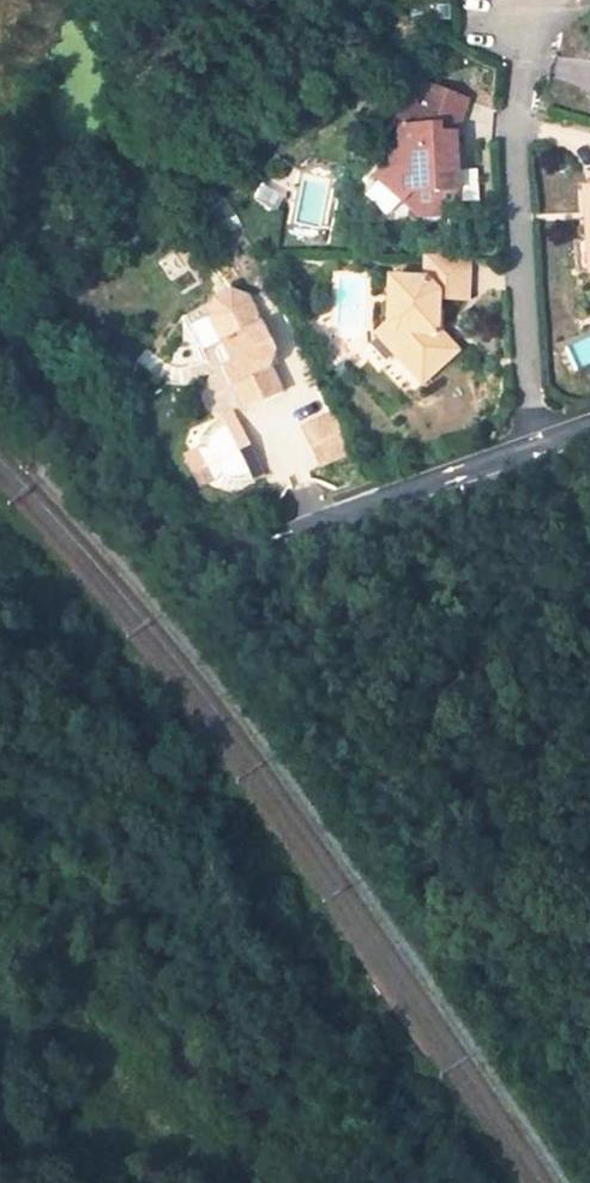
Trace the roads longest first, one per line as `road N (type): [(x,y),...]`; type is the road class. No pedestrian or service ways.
road 1 (residential): [(533,452),(274,545),(192,548),(166,540),(132,507),(51,401),(0,351)]
road 2 (residential): [(530,16),(512,122),(533,452)]

